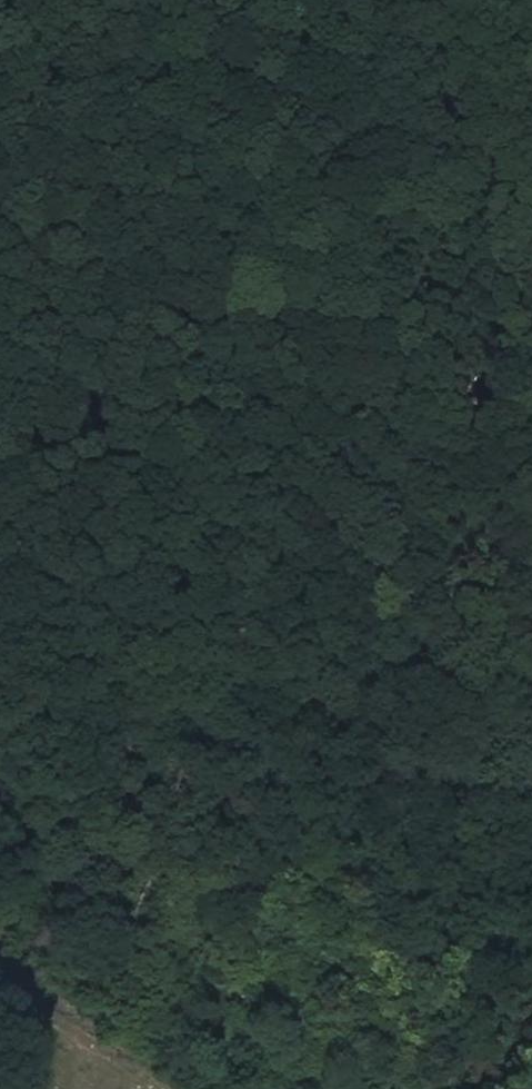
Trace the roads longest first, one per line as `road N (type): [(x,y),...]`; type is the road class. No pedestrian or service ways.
road 1 (track): [(292,1088),(0,891)]

